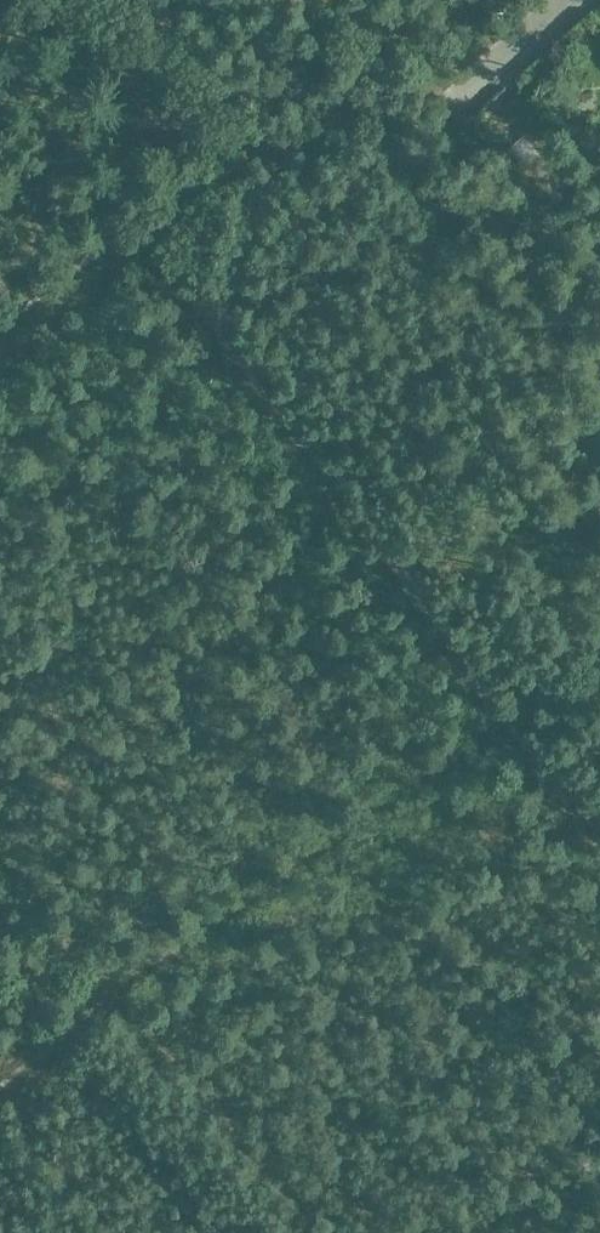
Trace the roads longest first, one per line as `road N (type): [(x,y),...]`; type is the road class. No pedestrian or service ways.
road 1 (track): [(599,851),(136,220)]
road 2 (track): [(0,1085),(108,995),(502,723)]
road 3 (track): [(227,158),(0,328)]
road 4 (track): [(227,158),(465,86)]
road 5 (track): [(227,158),(40,0)]
road 6 (track): [(357,0),(465,86)]
road 7 (track): [(465,86),(567,0)]

